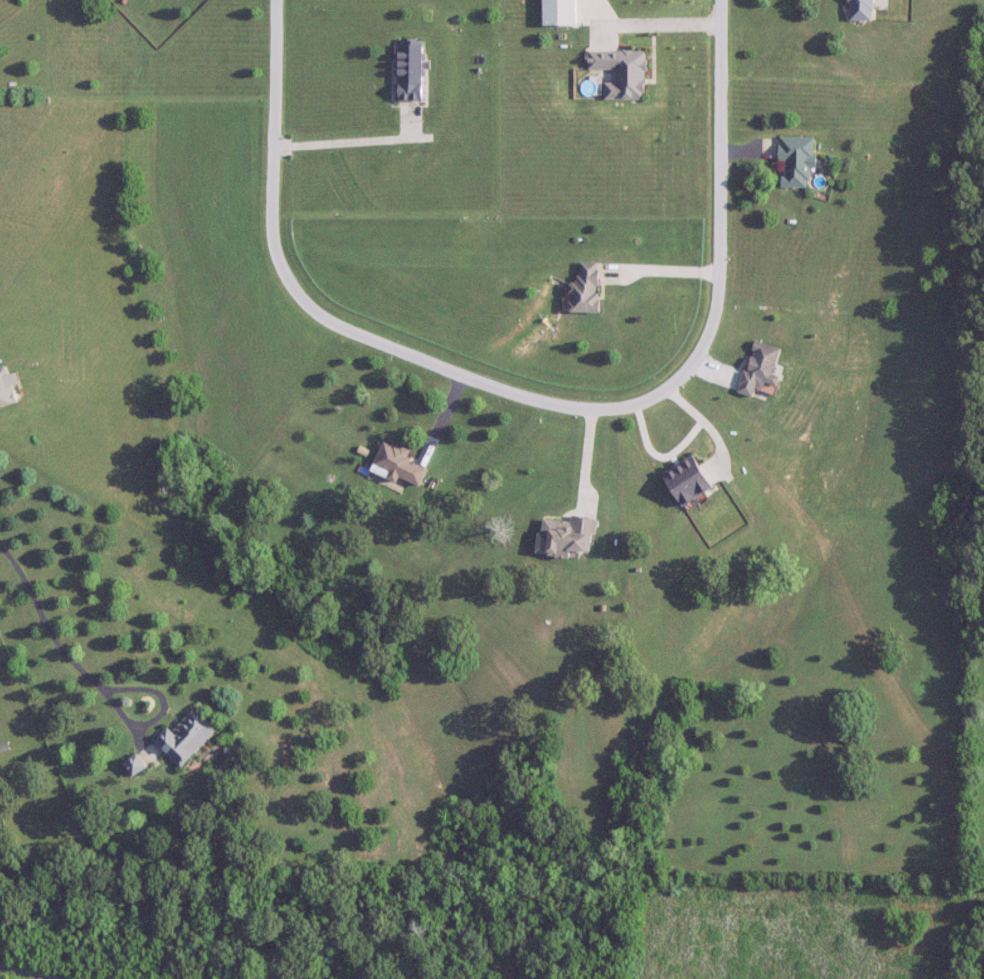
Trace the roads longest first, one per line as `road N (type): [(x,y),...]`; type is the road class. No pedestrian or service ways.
road 1 (residential): [(722,0),(720,302),(713,334),(680,383),(649,405),(573,410),(385,345)]
road 2 (residential): [(278,0),(274,222),(283,266),(324,317),(385,345)]

